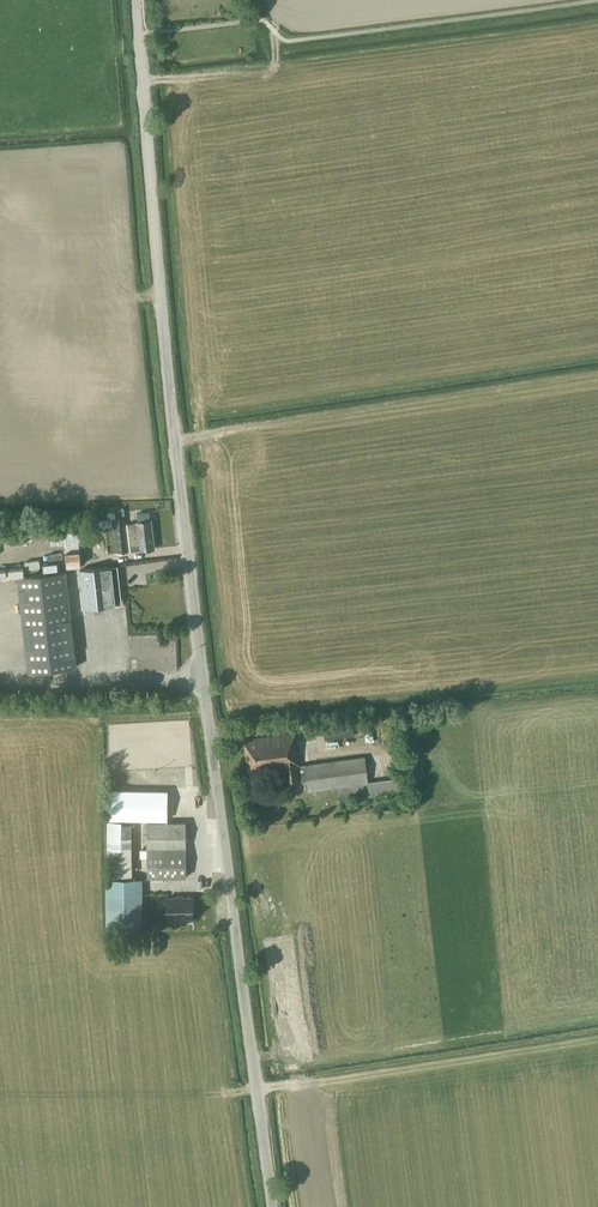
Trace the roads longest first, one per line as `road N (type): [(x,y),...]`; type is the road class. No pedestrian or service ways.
road 1 (tertiary): [(272,1206),(182,504),(136,0)]
road 2 (track): [(274,32),(277,62),(269,67),(142,81)]

